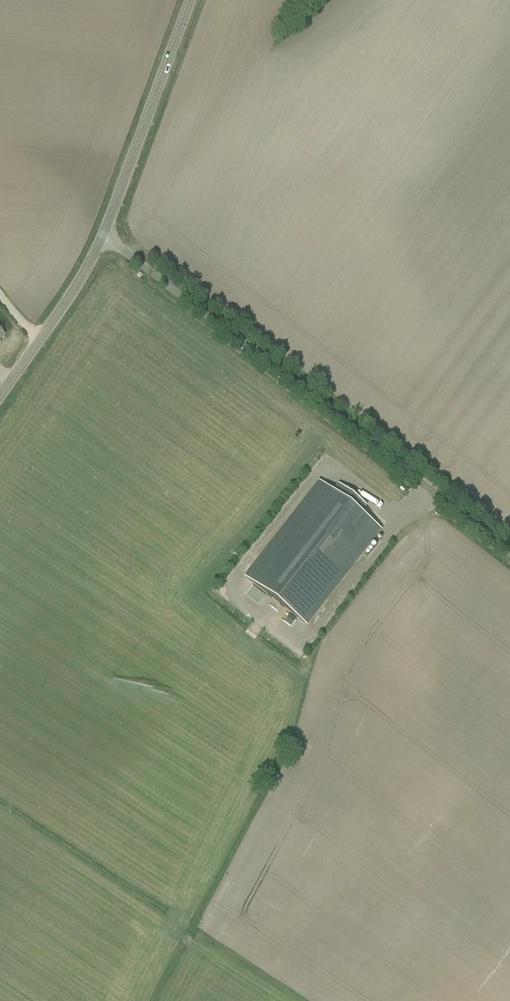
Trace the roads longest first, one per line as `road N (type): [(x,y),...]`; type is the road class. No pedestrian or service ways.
road 1 (unclassified): [(509,552),(103,235)]
road 2 (tertiary): [(103,235),(190,0)]
road 3 (tertiary): [(0,395),(103,235)]

